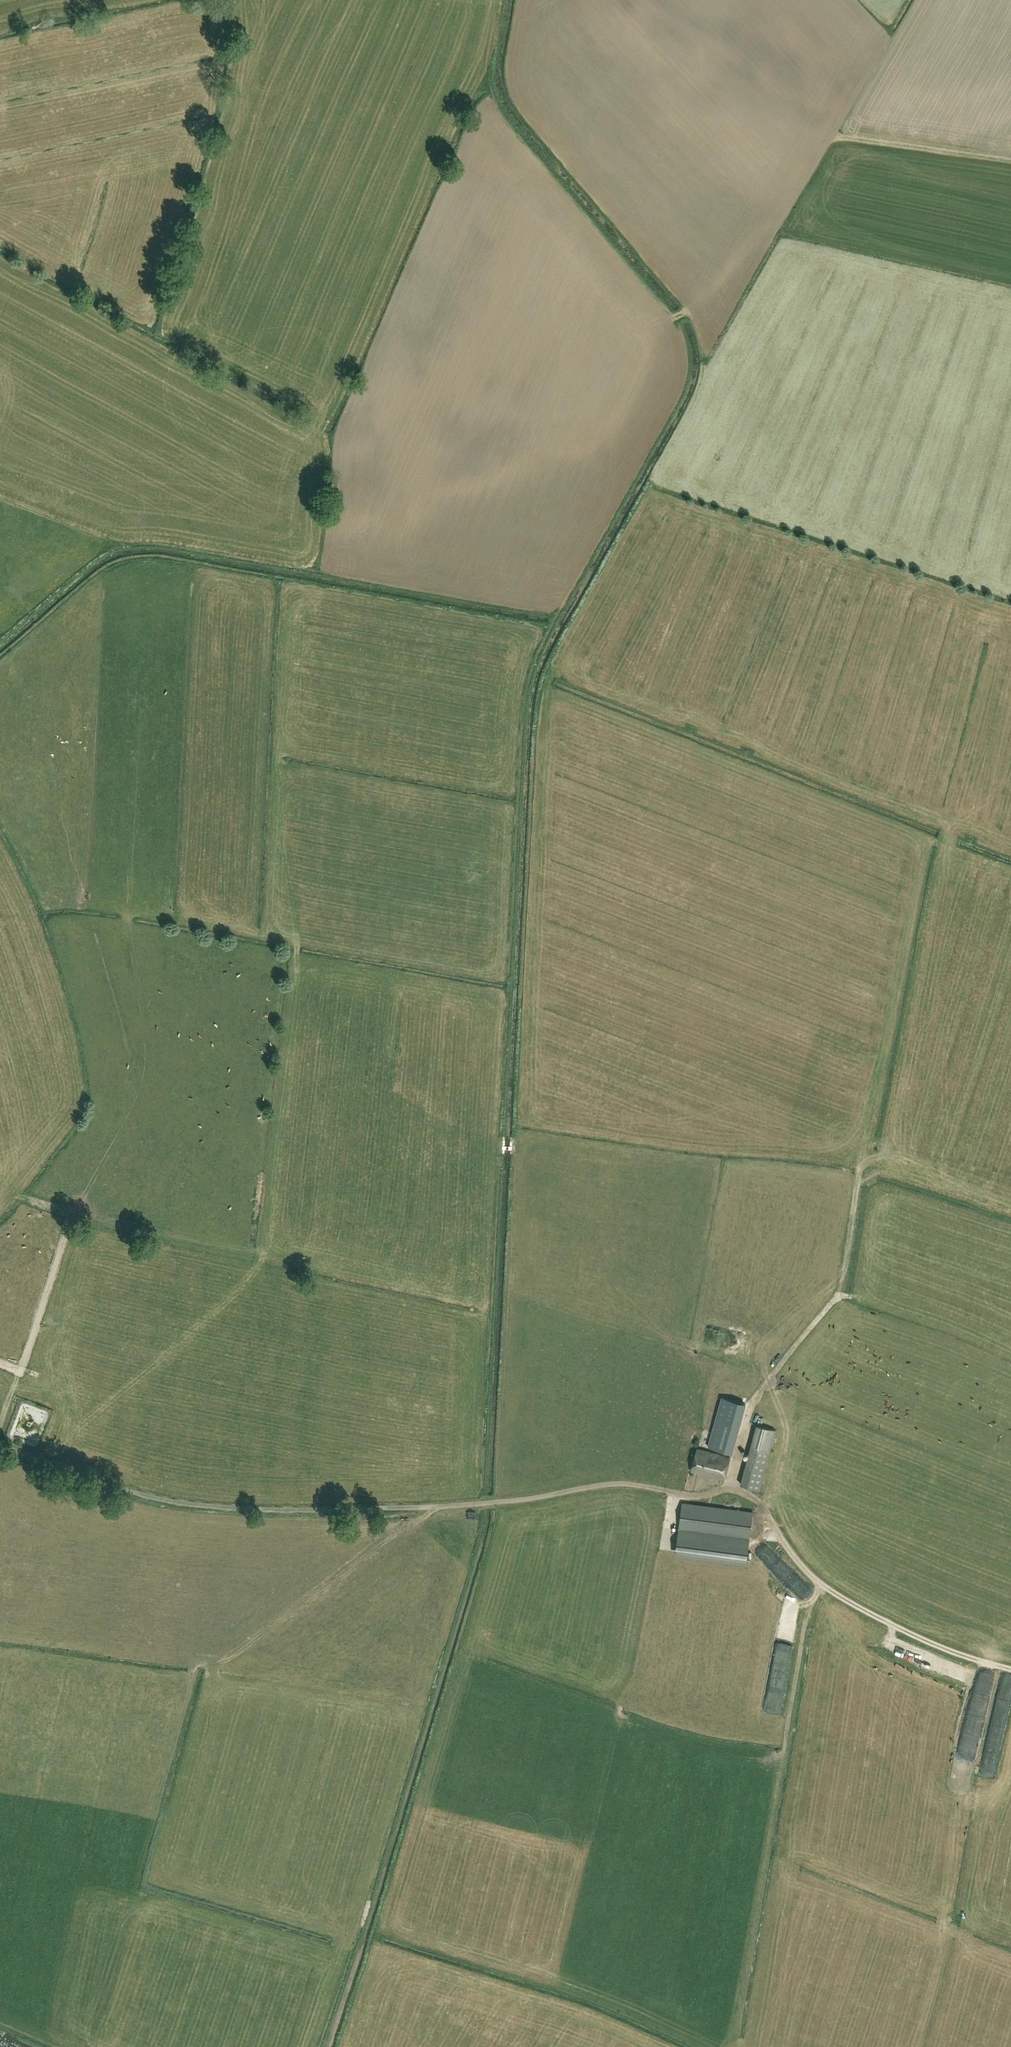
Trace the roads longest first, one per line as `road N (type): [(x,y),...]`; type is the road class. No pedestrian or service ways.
road 1 (unclassified): [(755,1498),(732,1486),(699,1496),(630,1484),(434,1507),(251,1508),(117,1487),(0,1441)]
road 2 (track): [(1010,1668),(924,1636),(813,1579),(755,1498)]

